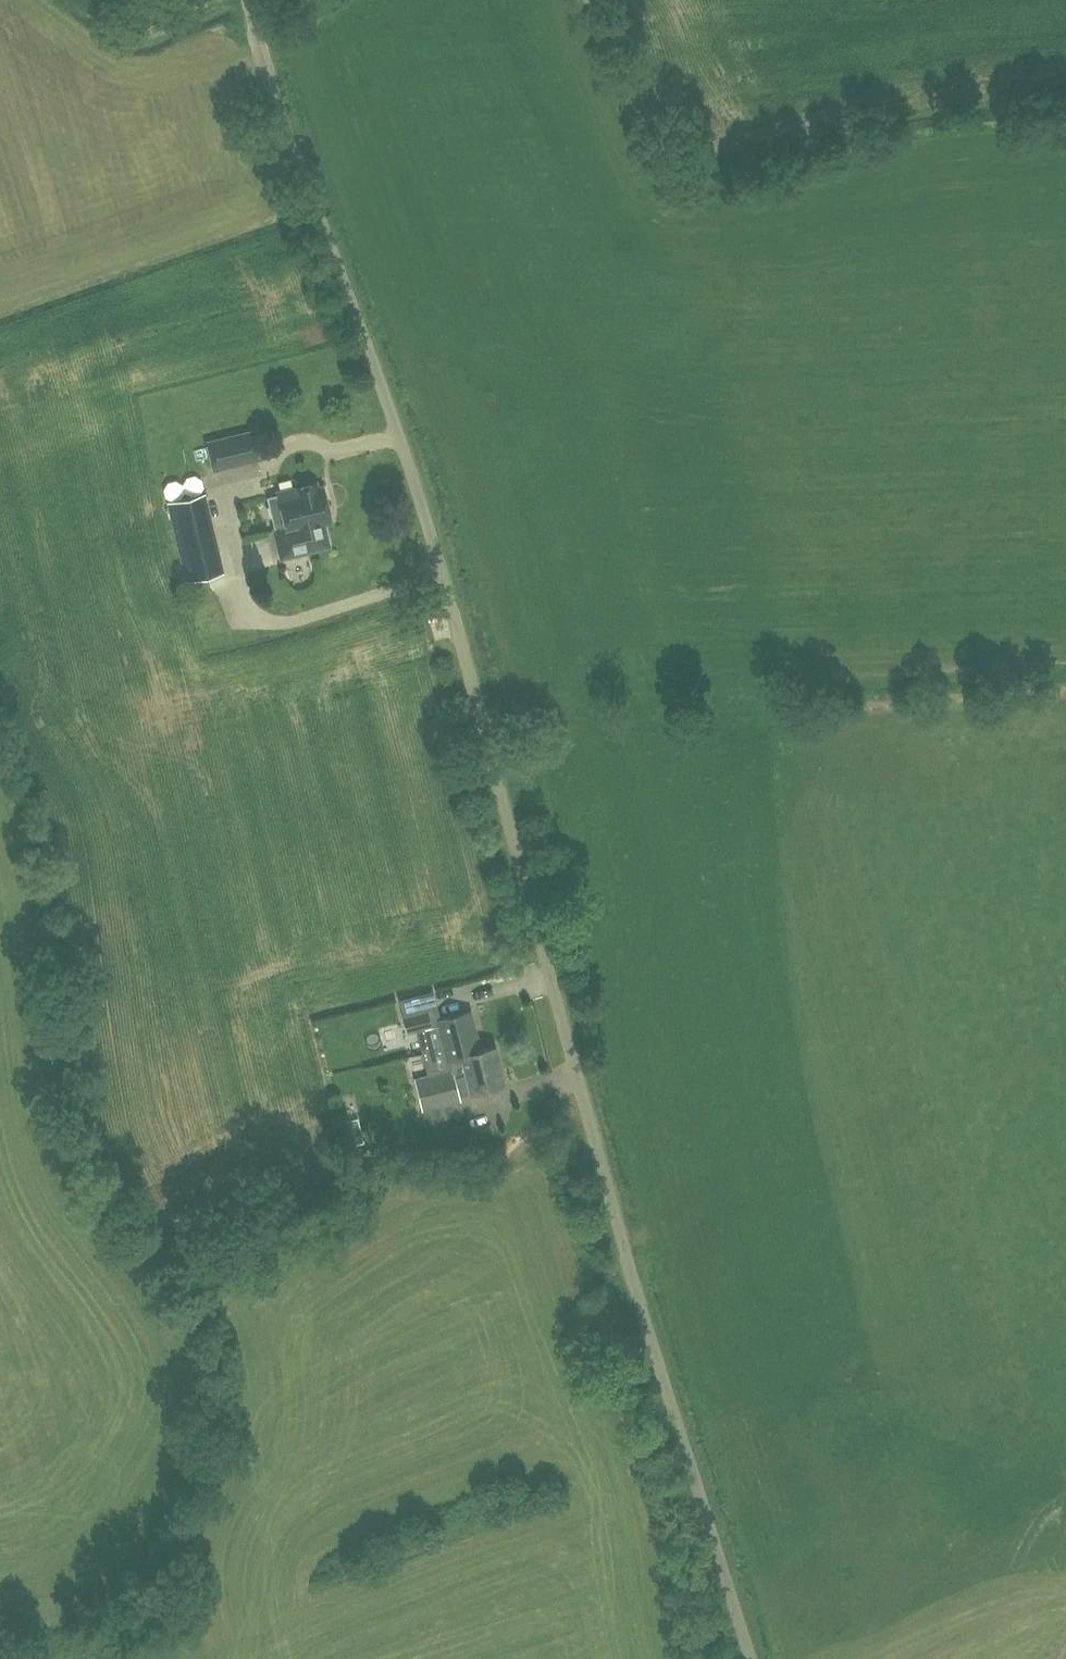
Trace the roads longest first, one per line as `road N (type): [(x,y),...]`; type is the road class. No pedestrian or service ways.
road 1 (unclassified): [(752,1658),(416,445),(256,36),(252,0)]

